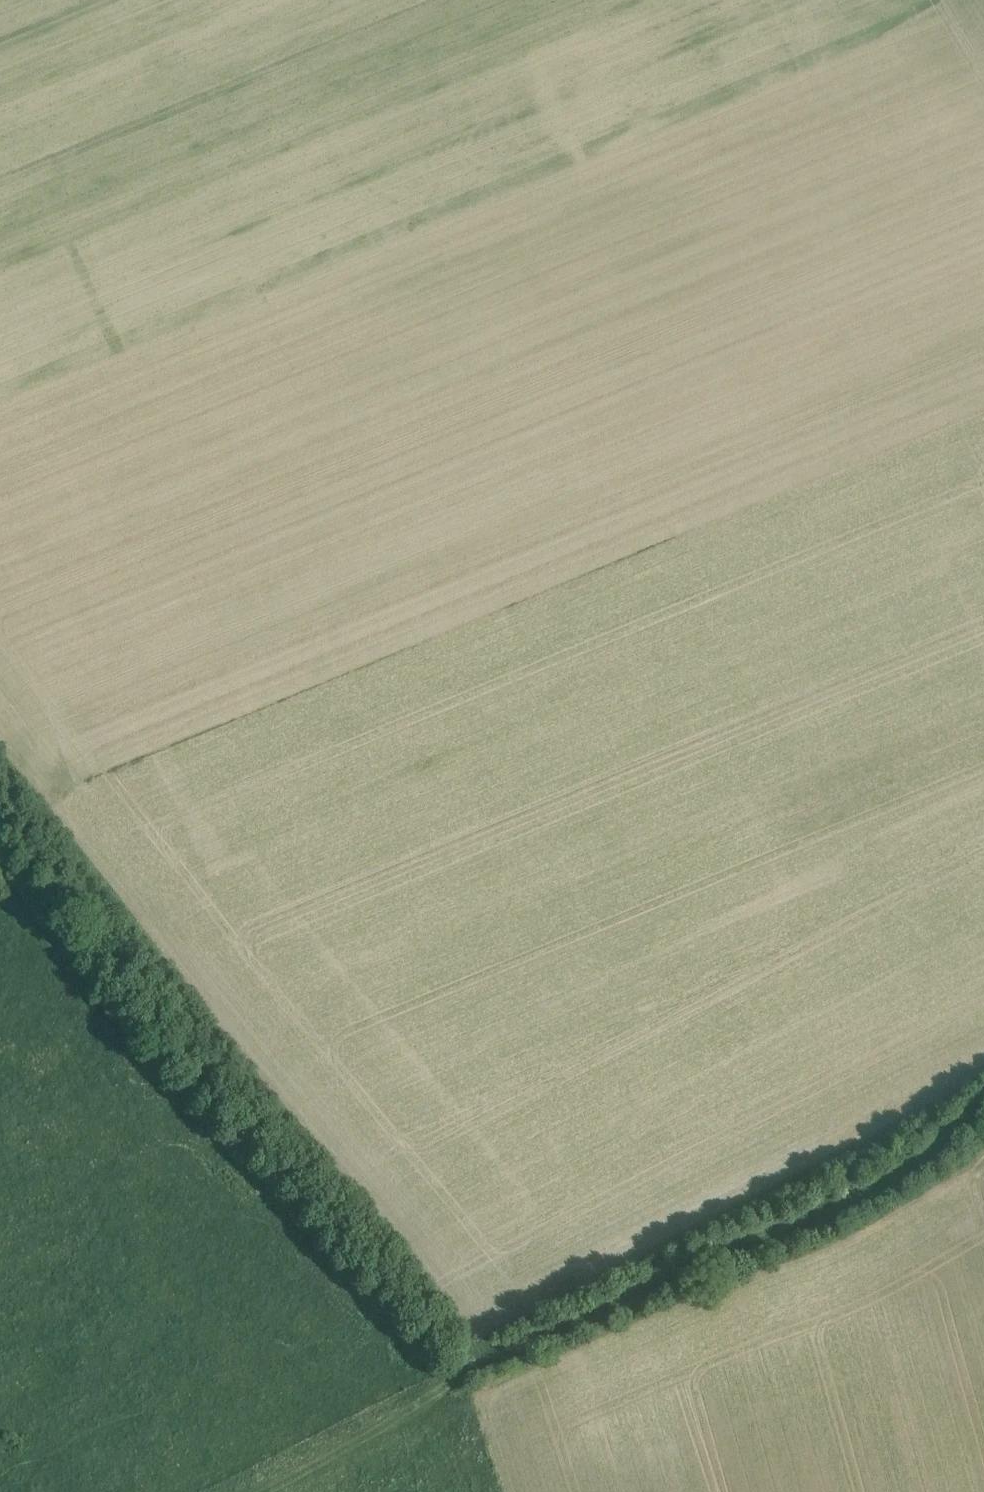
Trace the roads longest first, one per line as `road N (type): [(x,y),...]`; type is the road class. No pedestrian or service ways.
road 1 (track): [(437,1392),(726,1252),(847,1205),(916,1167),(983,1107)]

